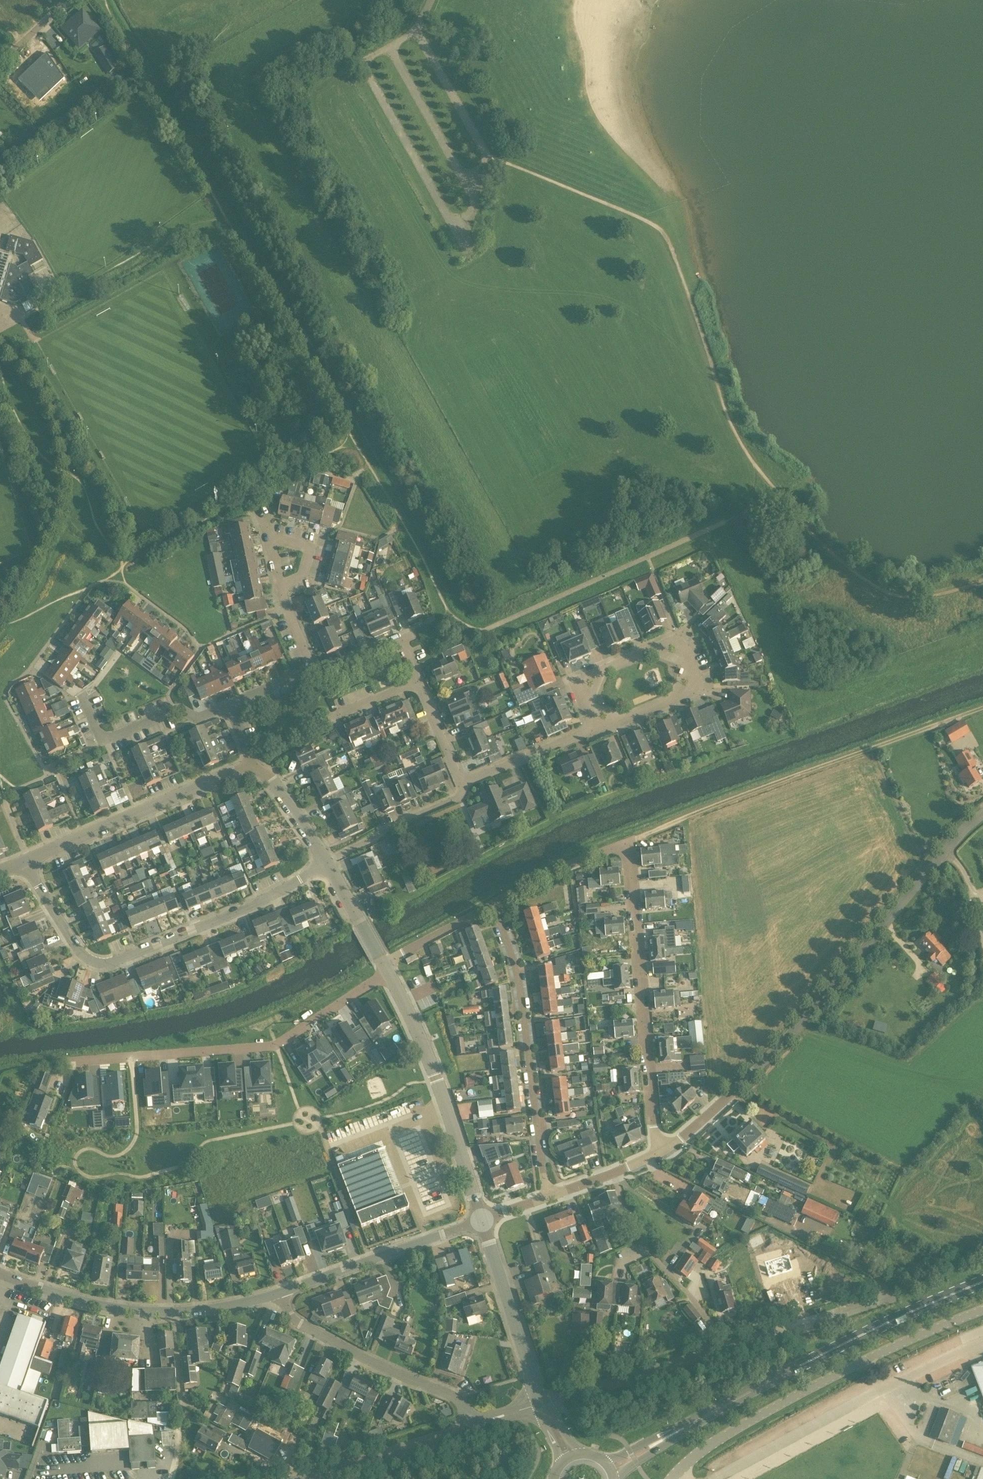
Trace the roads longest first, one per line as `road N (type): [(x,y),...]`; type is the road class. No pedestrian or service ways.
road 1 (primary): [(612,1468),(840,1345),(982,1282)]
road 2 (residential): [(326,864),(247,909),(101,964),(80,953),(27,860)]
road 3 (track): [(629,842),(982,708)]
road 4 (unclassified): [(672,1478),(773,1407),(982,1313)]
road 5 (residential): [(67,1062),(271,1047),(388,974)]
road 6 (unclassified): [(758,1069),(982,814)]
road 7 (residential): [(658,1153),(629,842)]
road 8 (residential): [(493,905),(519,983),(547,1198)]
road 9 (residential): [(0,1273),(150,1312),(217,1309),(280,1292)]
road 10 (residential): [(482,1221),(424,1047),(388,974)]
road 11 (residential): [(475,1427),(455,1398),(295,1321),(280,1292)]
road 12 (residential): [(251,765),(27,860)]
road 13 (residential): [(280,1292),(482,1221)]
road 14 (residential): [(599,730),(578,680),(673,641),(692,671),(692,692)]
road 15 (residential): [(732,1346),(637,1236),(612,1173)]
road 16 (residential): [(542,1406),(732,1346)]
road 17 (residential): [(542,1406),(482,1221)]
road 18 (residential): [(226,706),(197,718),(179,708),(101,742),(80,701)]
road 19 (residential): [(301,1478),(475,1427)]
road 20 (residential): [(326,864),(460,797),(462,785)]
road 21 (residential): [(732,1346),(884,1297)]
road 22 (residential): [(493,905),(629,842)]
road 23 (residential): [(599,730),(462,785)]
road 24 (residential): [(420,681),(401,644),(313,669)]
road 25 (residential): [(658,1153),(758,1069)]
road 26 (residential): [(326,864),(284,793),(251,765)]
road 27 (residential): [(383,964),(493,905)]

